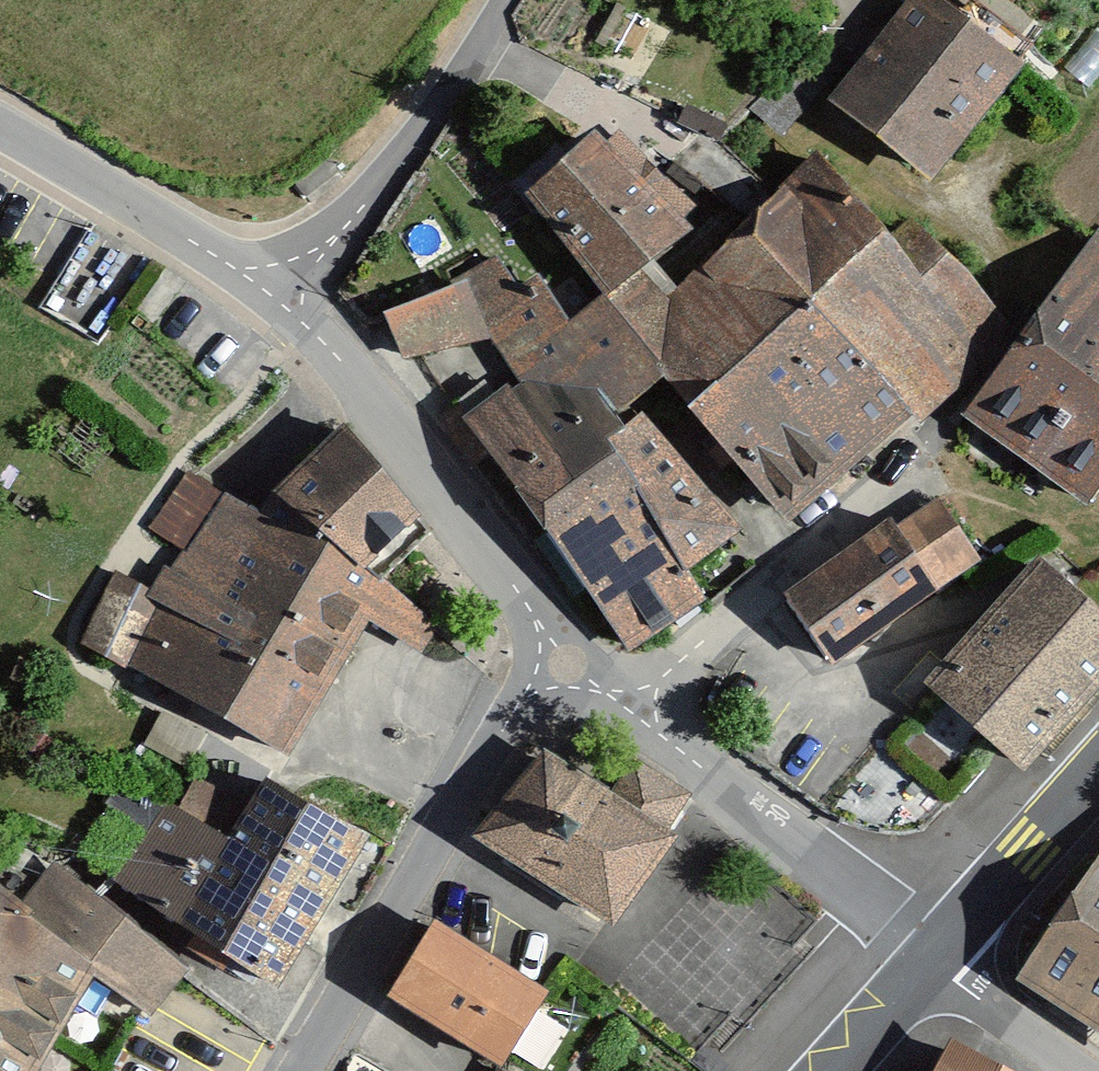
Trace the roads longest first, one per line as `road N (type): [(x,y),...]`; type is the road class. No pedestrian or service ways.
road 1 (residential): [(295,1070),(502,715),(568,660)]
road 2 (residential): [(568,660),(294,306)]
road 3 (residential): [(929,957),(632,712)]
road 4 (residential): [(632,712),(913,460)]
road 5 (residential): [(507,0),(294,306)]
road 6 (residential): [(294,306),(0,125)]
road 7 (secondary): [(929,957),(1098,764)]
road 8 (residential): [(929,957),(1072,1070)]
road 9 (secondary): [(828,1070),(929,957)]

